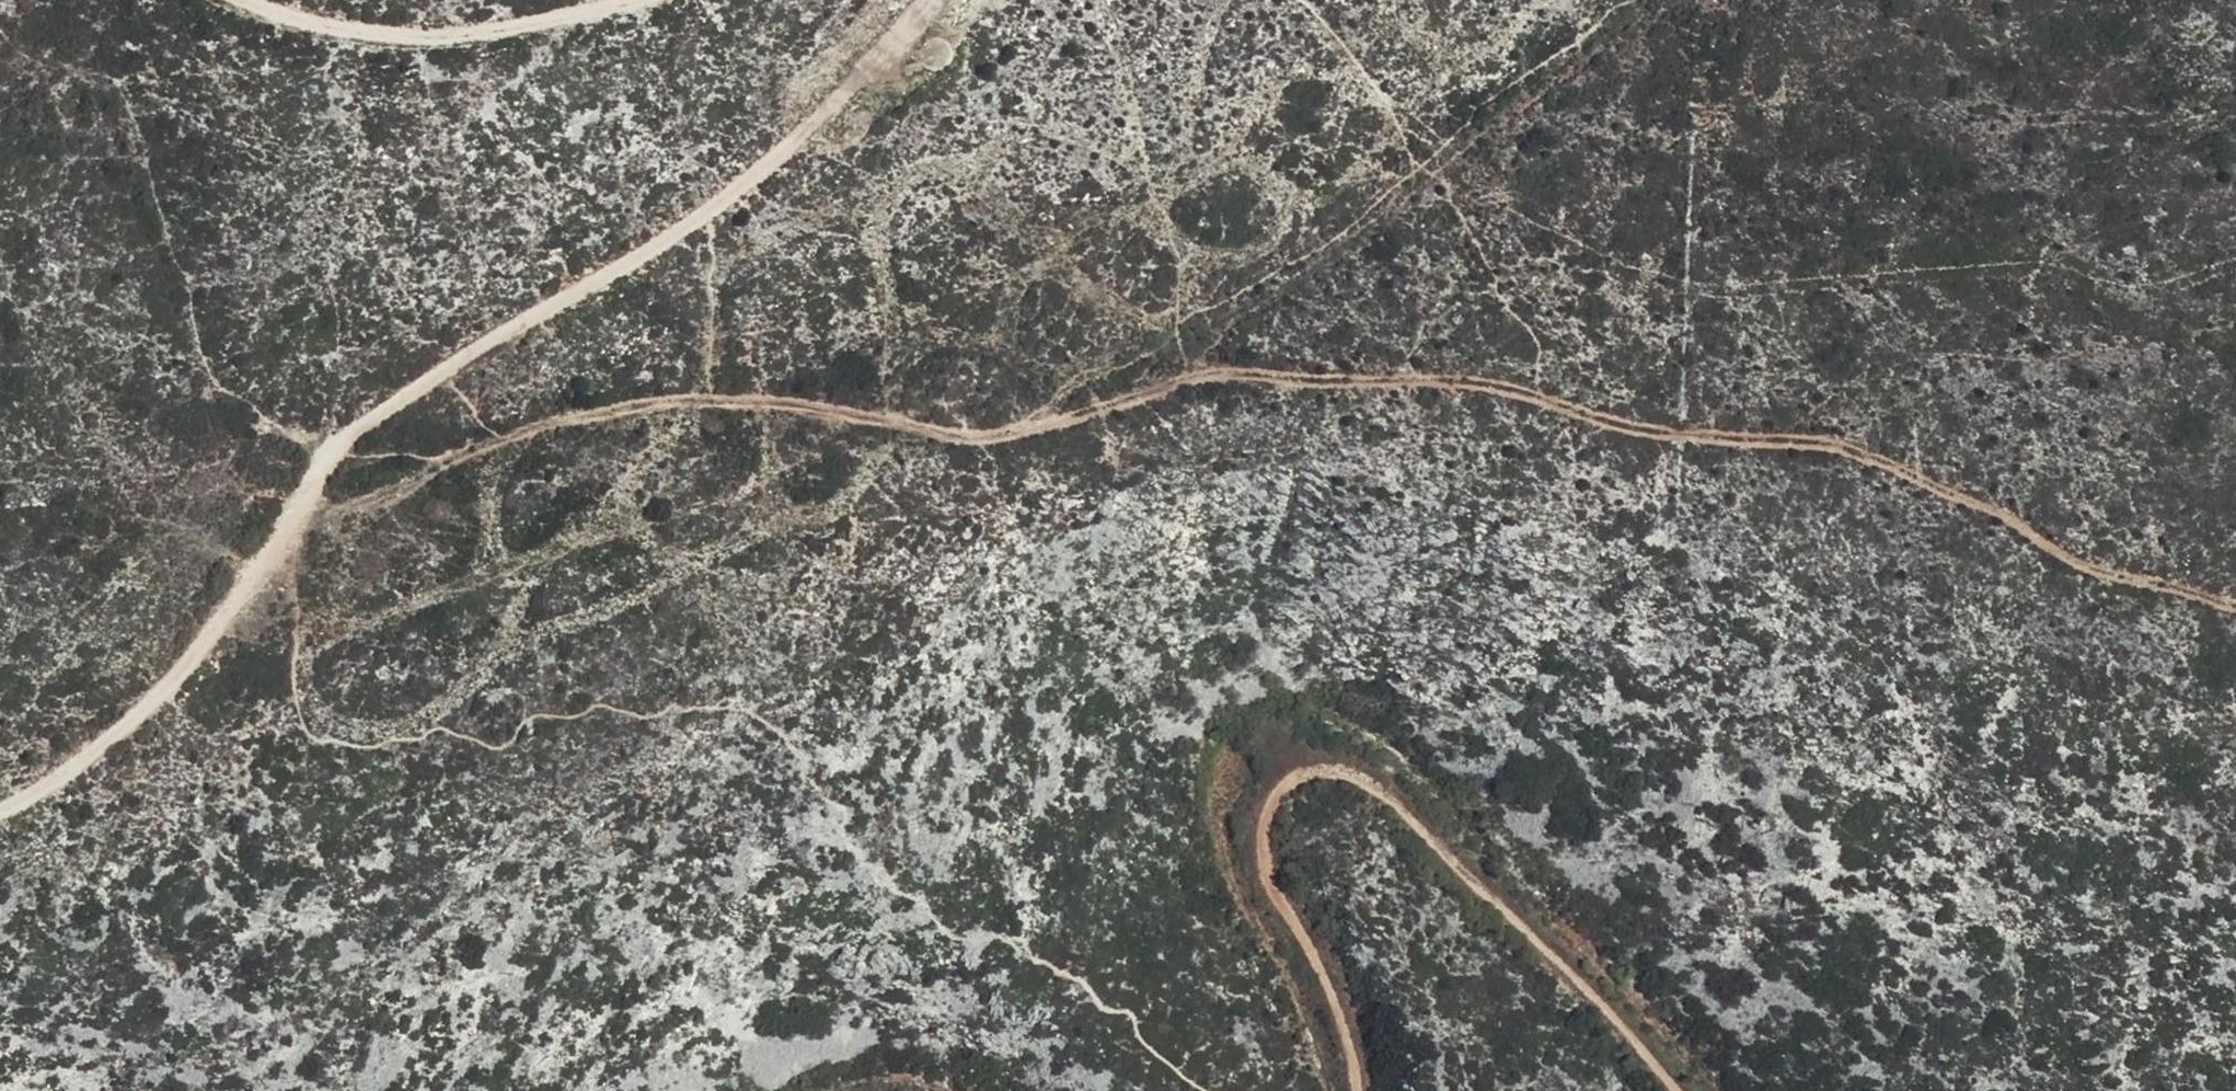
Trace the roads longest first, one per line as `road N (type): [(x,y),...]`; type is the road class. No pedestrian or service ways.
road 1 (track): [(1684,1090),(1595,978),(1370,787),(1302,762),(1248,787),(1240,832),(1295,935),(1332,1027),(1336,1090)]
road 2 (track): [(276,536),(336,451),(503,326),(728,195),(912,0)]
road 3 (track): [(256,0),(324,27),(471,38),(643,0)]
road 4 (track): [(0,803),(91,744),(276,536)]

